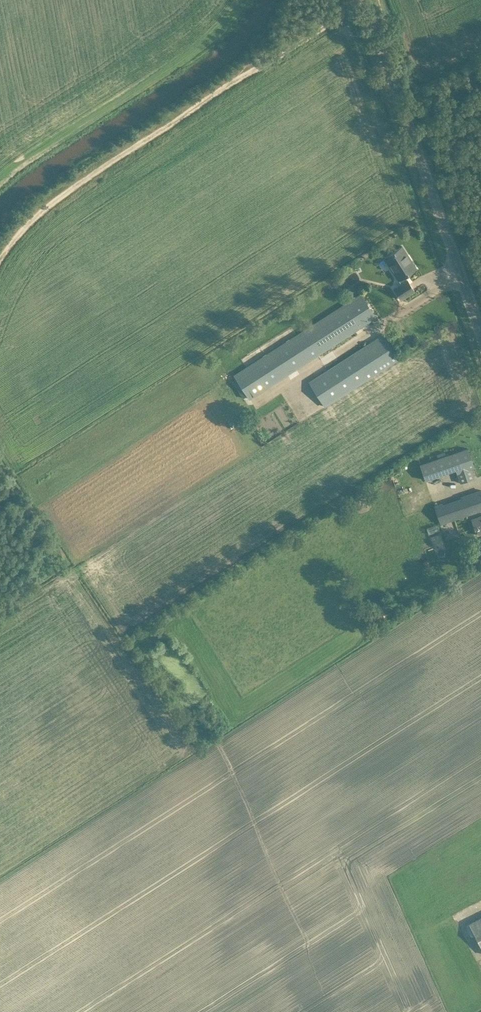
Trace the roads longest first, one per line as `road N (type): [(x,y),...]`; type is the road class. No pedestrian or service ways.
road 1 (unclassified): [(480,336),(367,0)]

